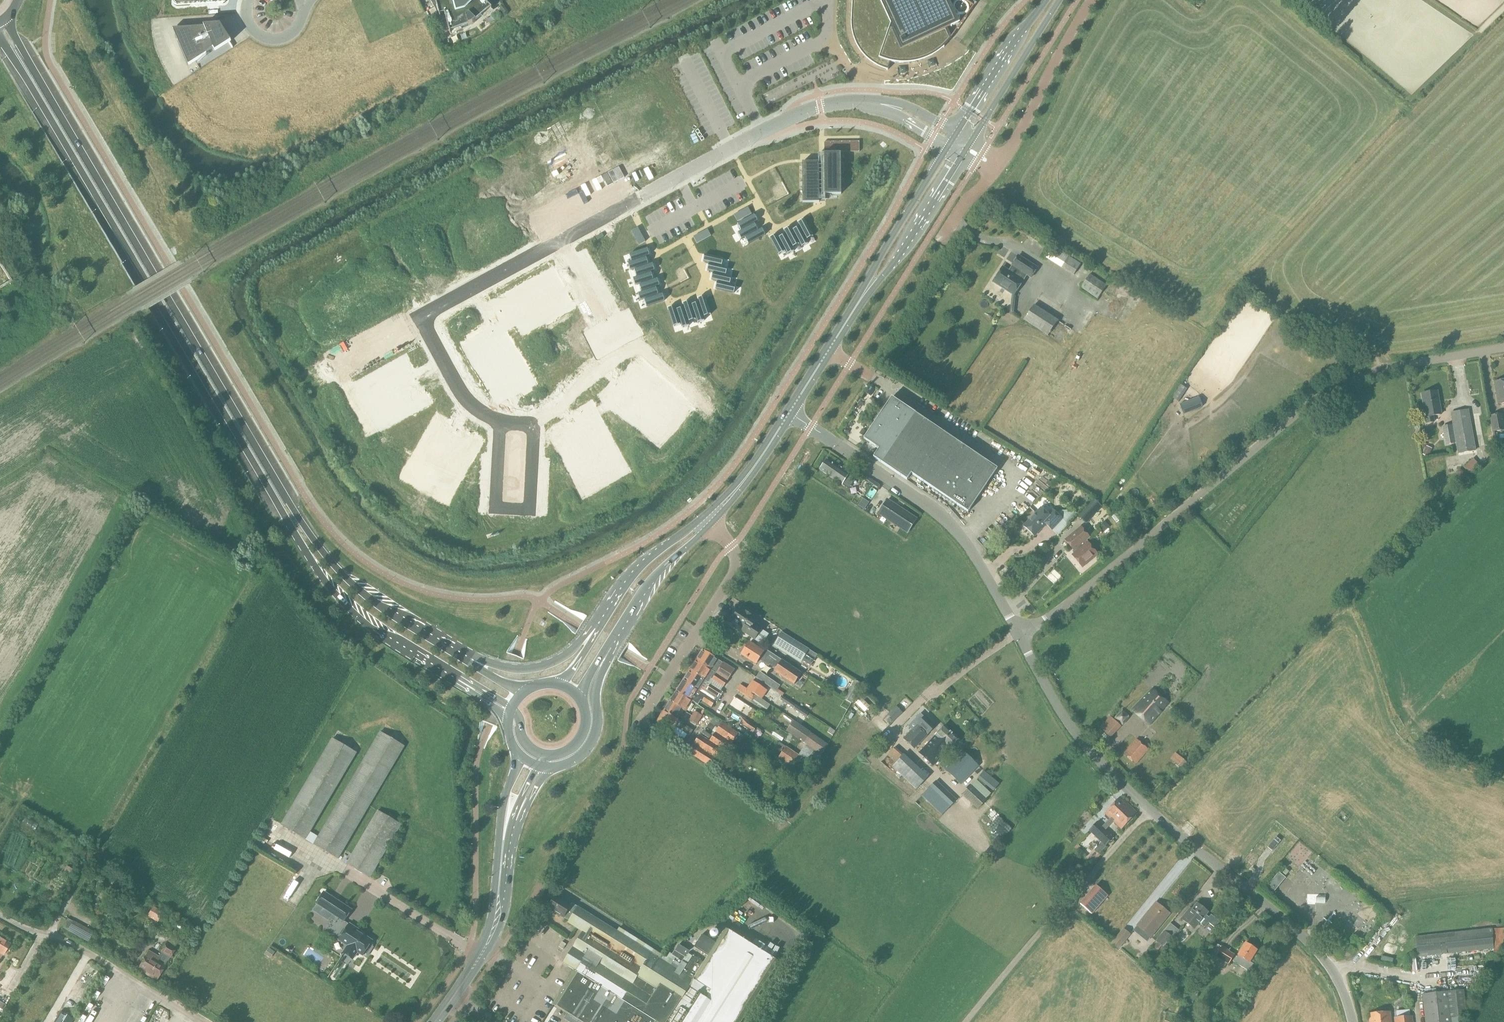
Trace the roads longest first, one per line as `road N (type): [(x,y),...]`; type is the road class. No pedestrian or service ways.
road 1 (primary): [(471,661),(345,579),(292,506),(6,17)]
road 2 (primary): [(0,40),(324,579),(374,631),(463,684)]
road 3 (unclassified): [(1017,633),(1352,380),(1503,350)]
road 4 (unclassified): [(1353,1021),(1337,978),(1309,944),(1095,758),(1017,633)]
road 5 (residential): [(629,205),(419,319),(496,423)]
road 6 (unclassified): [(1017,633),(943,519),(790,411)]
road 7 (unclassified): [(879,104),(843,102),(795,116),(629,205)]
road 8 (residential): [(711,523),(731,547),(735,569),(637,727)]
road 9 (unclassified): [(201,1021),(69,942),(0,916)]
road 10 (secondary): [(435,1021),(493,930),(508,824)]
road 11 (unclassified): [(1003,159),(1091,0)]
road 12 (primary): [(606,656),(651,585),(711,523)]
road 13 (primary): [(971,140),(1059,0)]
road 14 (primary): [(868,287),(900,254),(962,155)]
road 15 (primary): [(948,146),(868,287)]
road 16 (primary): [(704,515),(646,562),(596,632)]
road 17 (primary): [(1045,0),(957,132)]
road 18 (residential): [(496,423),(534,424),(531,508),(495,506)]
road 19 (primary): [(790,411),(868,287)]
road 20 (primary): [(546,767),(574,761),(593,739),(606,656)]
road 21 (primary): [(596,632),(539,667),(471,661)]
road 22 (primary): [(711,523),(782,424)]
road 23 (primary): [(782,424),(704,515)]

